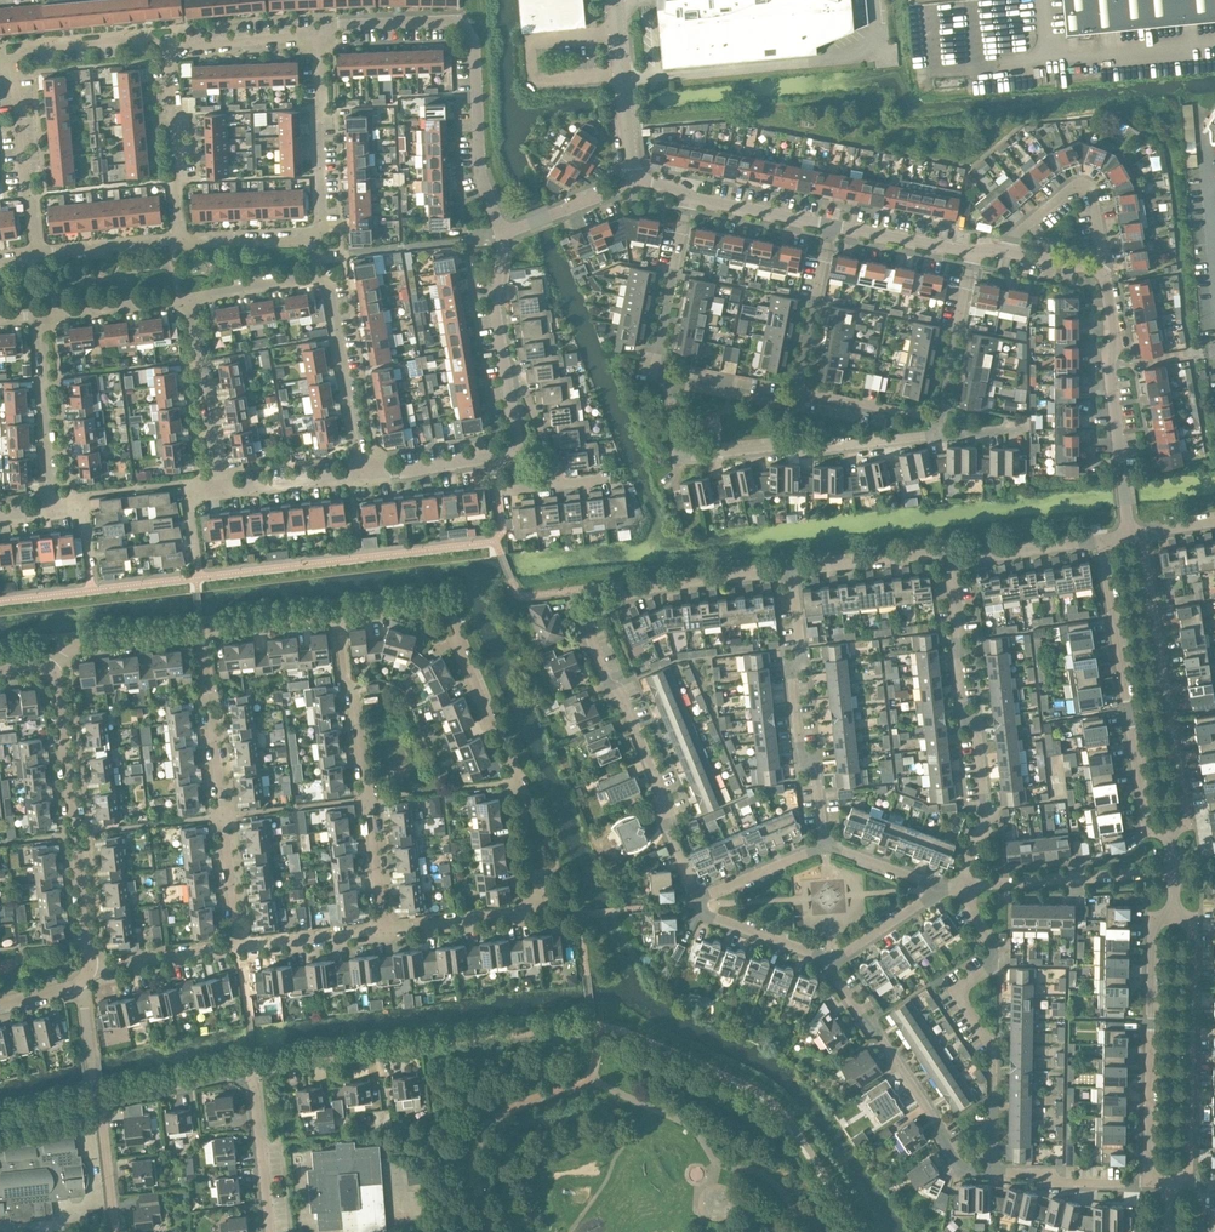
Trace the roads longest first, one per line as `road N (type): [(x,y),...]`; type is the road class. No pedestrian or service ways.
road 1 (residential): [(337,615),(447,605),(519,781),(535,907)]
road 2 (residential): [(320,30),(456,19),(475,46),(478,162),(504,235)]
road 3 (residential): [(179,242),(169,59),(180,44),(320,30)]
road 4 (residential): [(963,887),(985,818),(976,724),(963,714),(951,557)]
road 5 (residential): [(670,381),(683,457),(934,436)]
road 6 (residential): [(993,1172),(992,1048),(954,991),(986,970),(993,943),(963,887)]
road 7 (residential): [(382,929),(356,692),(344,677),(337,615)]
road 8 (residential): [(238,947),(202,632)]
road 9 (residential): [(700,904),(667,828),(662,793),(582,616)]
road 10 (residential): [(45,661),(58,682),(88,968)]
road 11 (residential): [(1112,539),(1104,556),(1144,812),(1168,830)]
road 12 (residential): [(1168,830),(1183,807),(1144,550),(1135,536)]
road 13 (residential): [(993,1172),(963,1172),(823,958)]
road 14 (residential): [(825,845),(817,765),(801,756),(792,570)]
road 15 (residential): [(1187,1175),(1192,935),(1173,912)]
road 16 (residential): [(1173,912),(1153,935),(1148,1172)]
road 17 (residential): [(582,616),(639,588),(792,570)]
road 18 (residential): [(314,276),(330,294),(363,476)]
road 19 (residential): [(320,30),(321,216),(312,236)]
road 20 (residential): [(1098,271),(1116,334),(1108,358),(1122,472)]
road 21 (residential): [(690,196),(654,368),(670,381)]
road 22 (residential): [(186,299),(223,490)]
road 23 (residential): [(1011,251),(1017,232),(1081,184),(1092,195),(1104,261),(1098,271)]
road 24 (residential): [(54,510),(43,317)]
road 25 (residential): [(8,66),(39,252)]
road 26 (unclassified): [(616,0),(632,177)]
road 27 (residential): [(249,1076),(423,1047)]
road 28 (residential): [(831,224),(798,392)]
road 29 (residential): [(973,252),(938,418)]
road 30 (residential): [(1003,885),(1171,870)]
road 31 (residential): [(45,661),(56,646),(202,632)]
road 32 (residential): [(951,557),(972,562),(1112,539)]
road 33 (residential): [(1148,1172),(1132,1185),(993,1172)]
road 34 (residential): [(792,570),(951,557)]
road 35 (residential): [(270,1231),(249,1076)]
road 36 (residential): [(382,929),(535,907)]
road 37 (residential): [(249,1076),(234,1071),(99,1103)]
road 38 (residential): [(88,968),(238,947)]
road 39 (residential): [(8,66),(24,48),(149,36)]
road 40 (residential): [(238,947),(382,929)]
road 41 (residential): [(831,224),(973,252)]
road 42 (residential): [(43,317),(186,299)]
road 43 (residential): [(690,196),(831,224)]
road 44 (residential): [(938,418),(798,392)]
road 45 (residential): [(823,958),(839,958),(943,889)]
road 46 (residential): [(223,490),(363,476)]
road 47 (residential): [(504,235),(632,177)]
road 48 (residential): [(39,252),(179,242)]
road 49 (residential): [(507,372),(495,303),(504,235)]
road 50 (residential): [(700,904),(706,917),(823,958)]
road 51 (residential): [(825,845),(700,904)]
road 52 (residential): [(202,632),(337,615)]
road 53 (residential): [(798,392),(789,403),(670,381)]
road 54 (residential): [(363,476),(495,457)]
road 55 (residential): [(179,242),(312,236)]
road 56 (residential): [(186,299),(314,276)]
road 57 (residential): [(99,1103),(117,1231)]
road 58 (residential): [(943,889),(825,845)]
road 59 (residential): [(558,484),(522,390),(507,372)]
road 60 (residential): [(79,984),(99,1103)]

